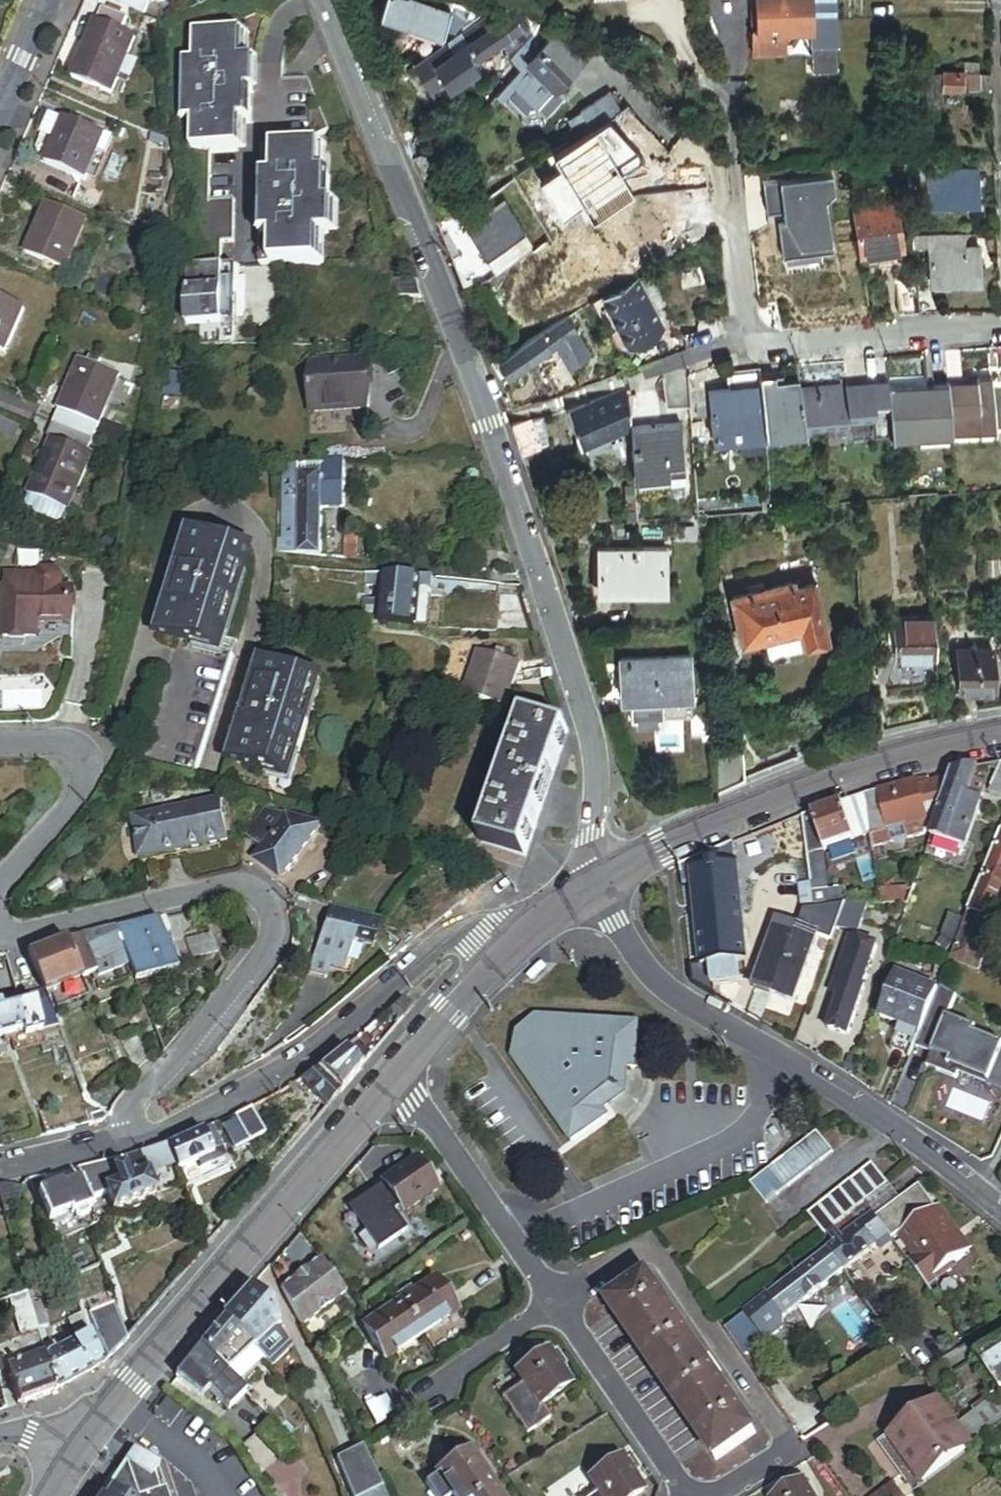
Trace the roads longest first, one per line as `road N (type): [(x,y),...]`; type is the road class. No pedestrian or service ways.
road 1 (residential): [(595,884),(595,781),(585,720),(325,0)]
road 2 (residential): [(95,763),(123,717),(176,528),(192,510),(219,503),(263,523),(269,564),(206,767)]
road 3 (residential): [(137,1144),(132,1110),(142,1089),(214,1019),(272,939),(272,910),(233,887),(33,936),(9,936),(0,927)]
road 4 (residential): [(137,1144),(252,1090),(449,938),(486,926),(517,937)]
road 5 (tertiary): [(595,884),(782,789),(883,754),(1000,731)]
road 6 (tertiary): [(114,1401),(399,1075)]
road 7 (residential): [(1000,331),(773,351),(754,338),(731,170)]
road 8 (residential): [(511,1240),(748,1135),(793,1068)]
road 9 (residential): [(595,884),(646,964),(793,1068)]
road 10 (residential): [(793,1068),(891,1123),(1000,1207)]
road 11 (residential): [(682,1495),(555,1307)]
road 12 (residential): [(511,1240),(399,1075)]
road 13 (tertiary): [(399,1075),(517,937)]
road 14 (residential): [(0,898),(91,793),(95,763)]
road 15 (residential): [(555,1307),(425,1389)]
road 16 (residential): [(219,1495),(211,1476),(114,1401)]
road 17 (residential): [(0,1177),(137,1144)]
road 18 (residential): [(0,111),(46,0)]

